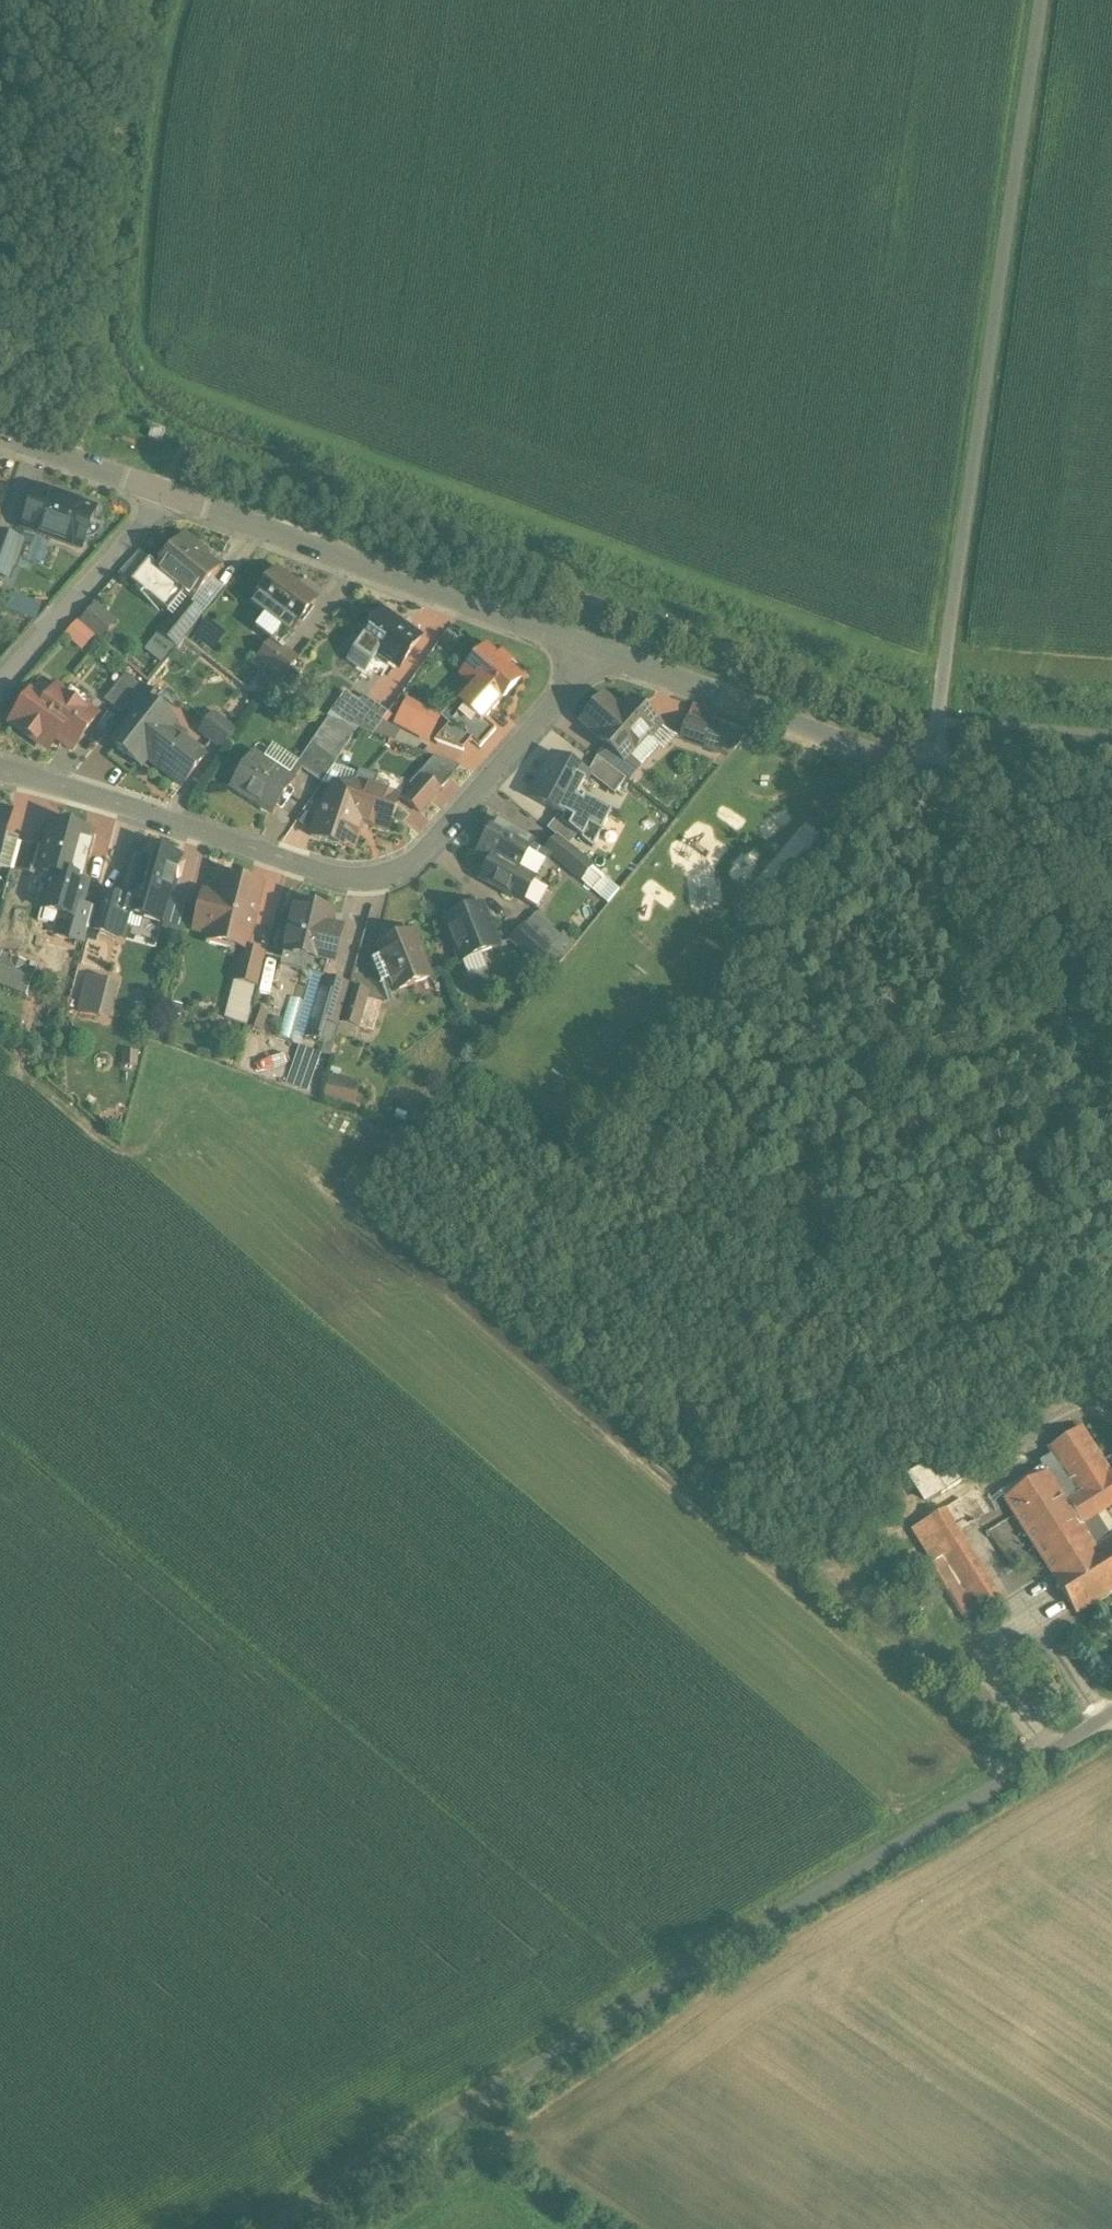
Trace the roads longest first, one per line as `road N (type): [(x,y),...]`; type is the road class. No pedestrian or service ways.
road 1 (unclassified): [(272,2228),(1111,1714)]
road 2 (unclassified): [(926,772),(1043,0)]
road 3 (residential): [(0,766),(333,874),(383,877),(427,852),(595,653)]
road 4 (unclassified): [(595,653),(172,496)]
road 5 (unclassified): [(926,772),(595,653)]
road 6 (residential): [(0,692),(172,496)]
road 7 (unclassified): [(1111,791),(926,772)]
road 8 (unclassified): [(172,496),(0,434)]

